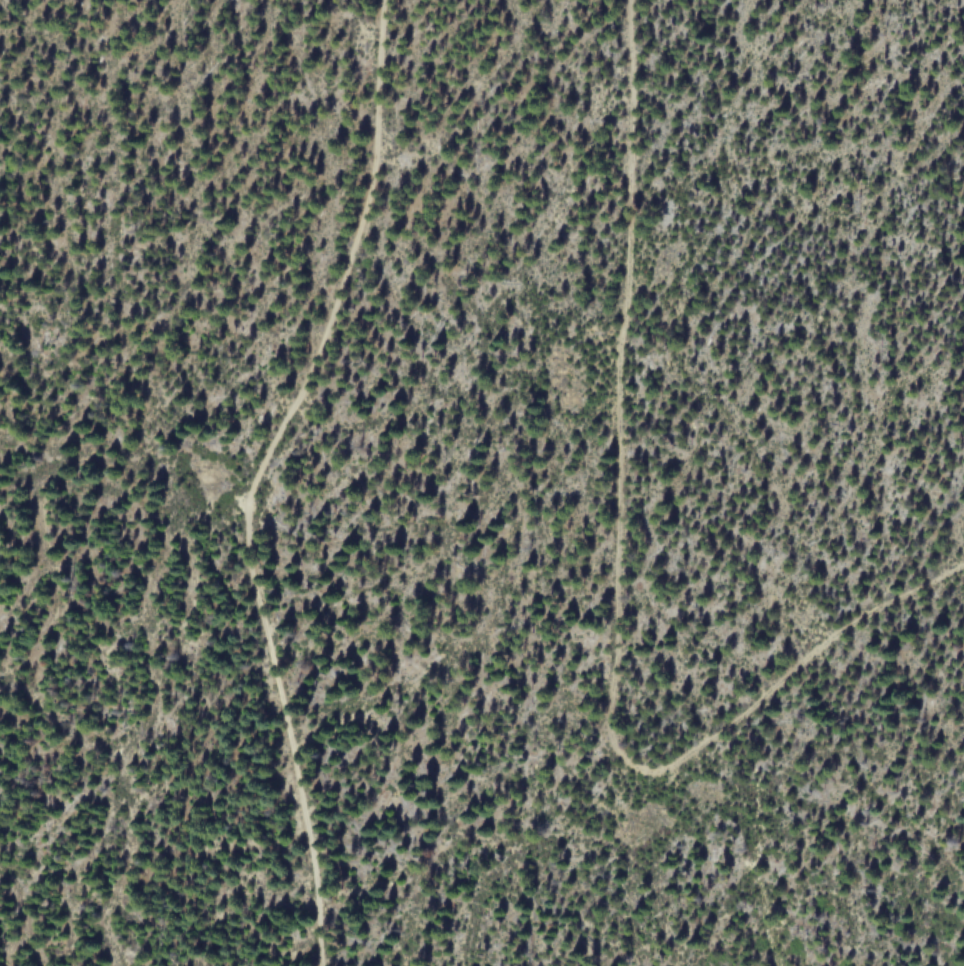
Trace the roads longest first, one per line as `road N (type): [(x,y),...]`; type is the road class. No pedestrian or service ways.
road 1 (track): [(320,965),(301,767),(249,551),(248,516),(355,246),(368,192),(383,0)]

